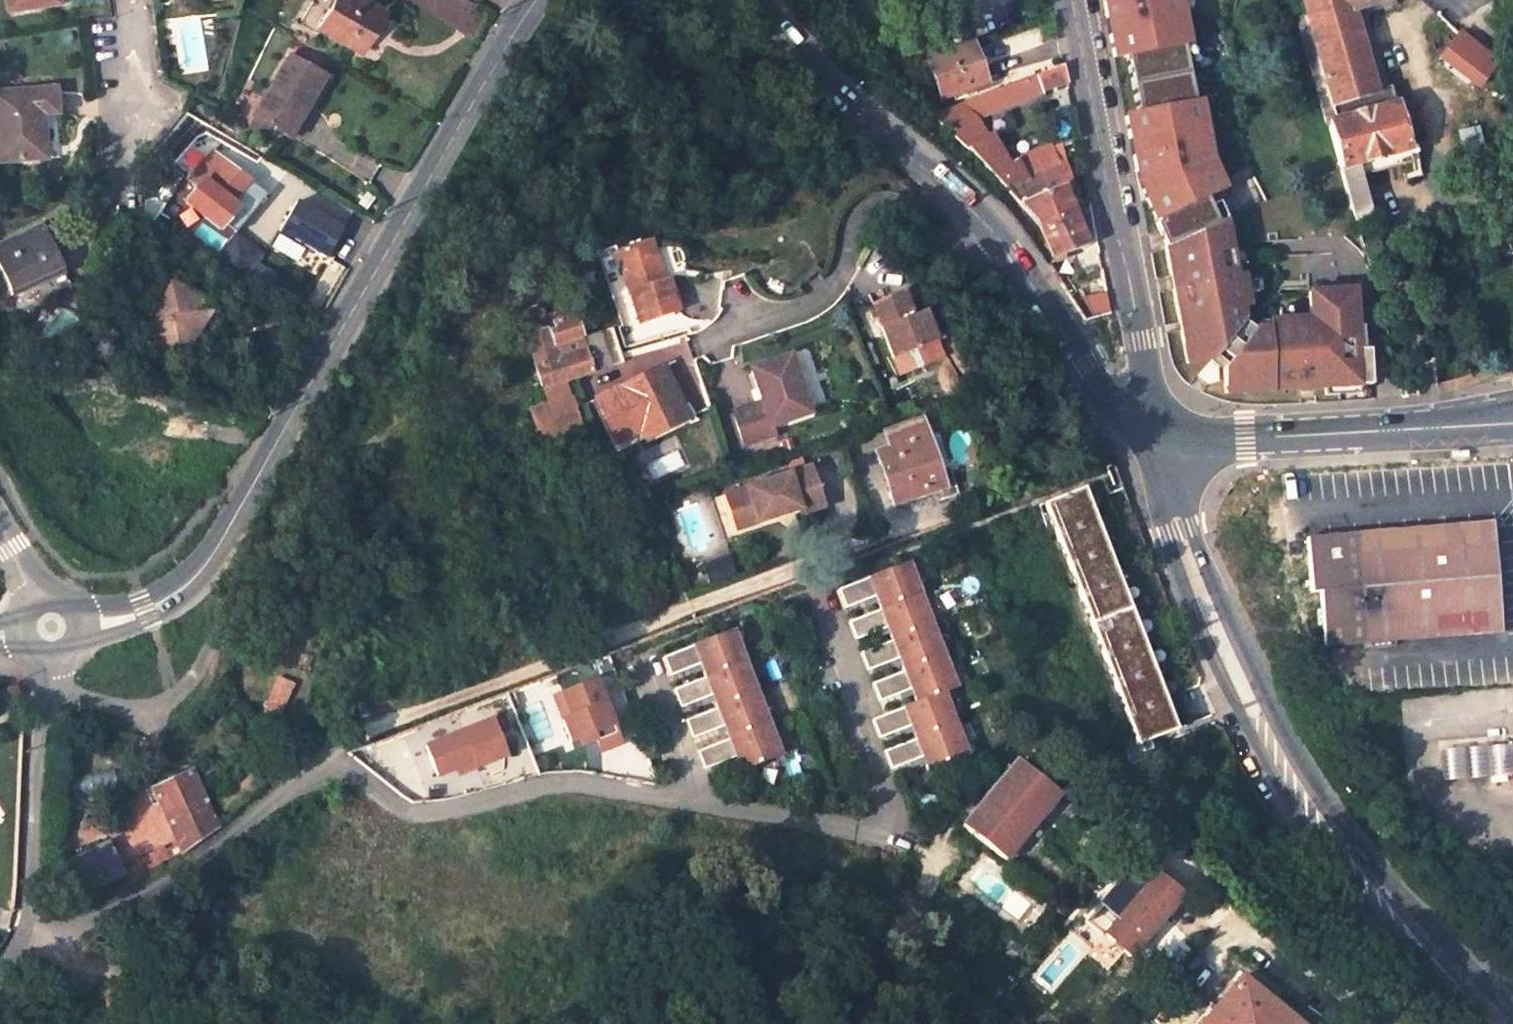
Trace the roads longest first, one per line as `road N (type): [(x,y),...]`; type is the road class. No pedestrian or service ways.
road 1 (secondary): [(534,0),(225,541),(189,587),(149,611),(92,626)]
road 2 (tertiary): [(1492,1023),(1321,823),(1219,640),(1160,443)]
road 3 (residential): [(335,759),(353,740),(947,513)]
road 4 (residential): [(1071,0),(1160,443)]
road 5 (residential): [(700,805),(876,834),(887,827),(890,805),(816,585)]
road 6 (residential): [(335,759),(414,813),(575,781),(700,805)]
road 7 (residential): [(710,337),(795,309),(829,283),(853,220),(871,206),(899,207),(946,250),(990,228)]
road 8 (residential): [(30,934),(139,901),(222,851),(306,775),(335,759)]
road 9 (secondary): [(1512,419),(1160,443)]
road 10 (secondary): [(990,228),(833,95),(758,0)]
road 11 (residential): [(307,1023),(100,967),(30,934)]
road 12 (secondary): [(1160,443),(1123,415),(990,228)]
road 13 (unclassified): [(30,934),(35,750),(51,671)]
road 14 (residential): [(700,805),(641,652)]

